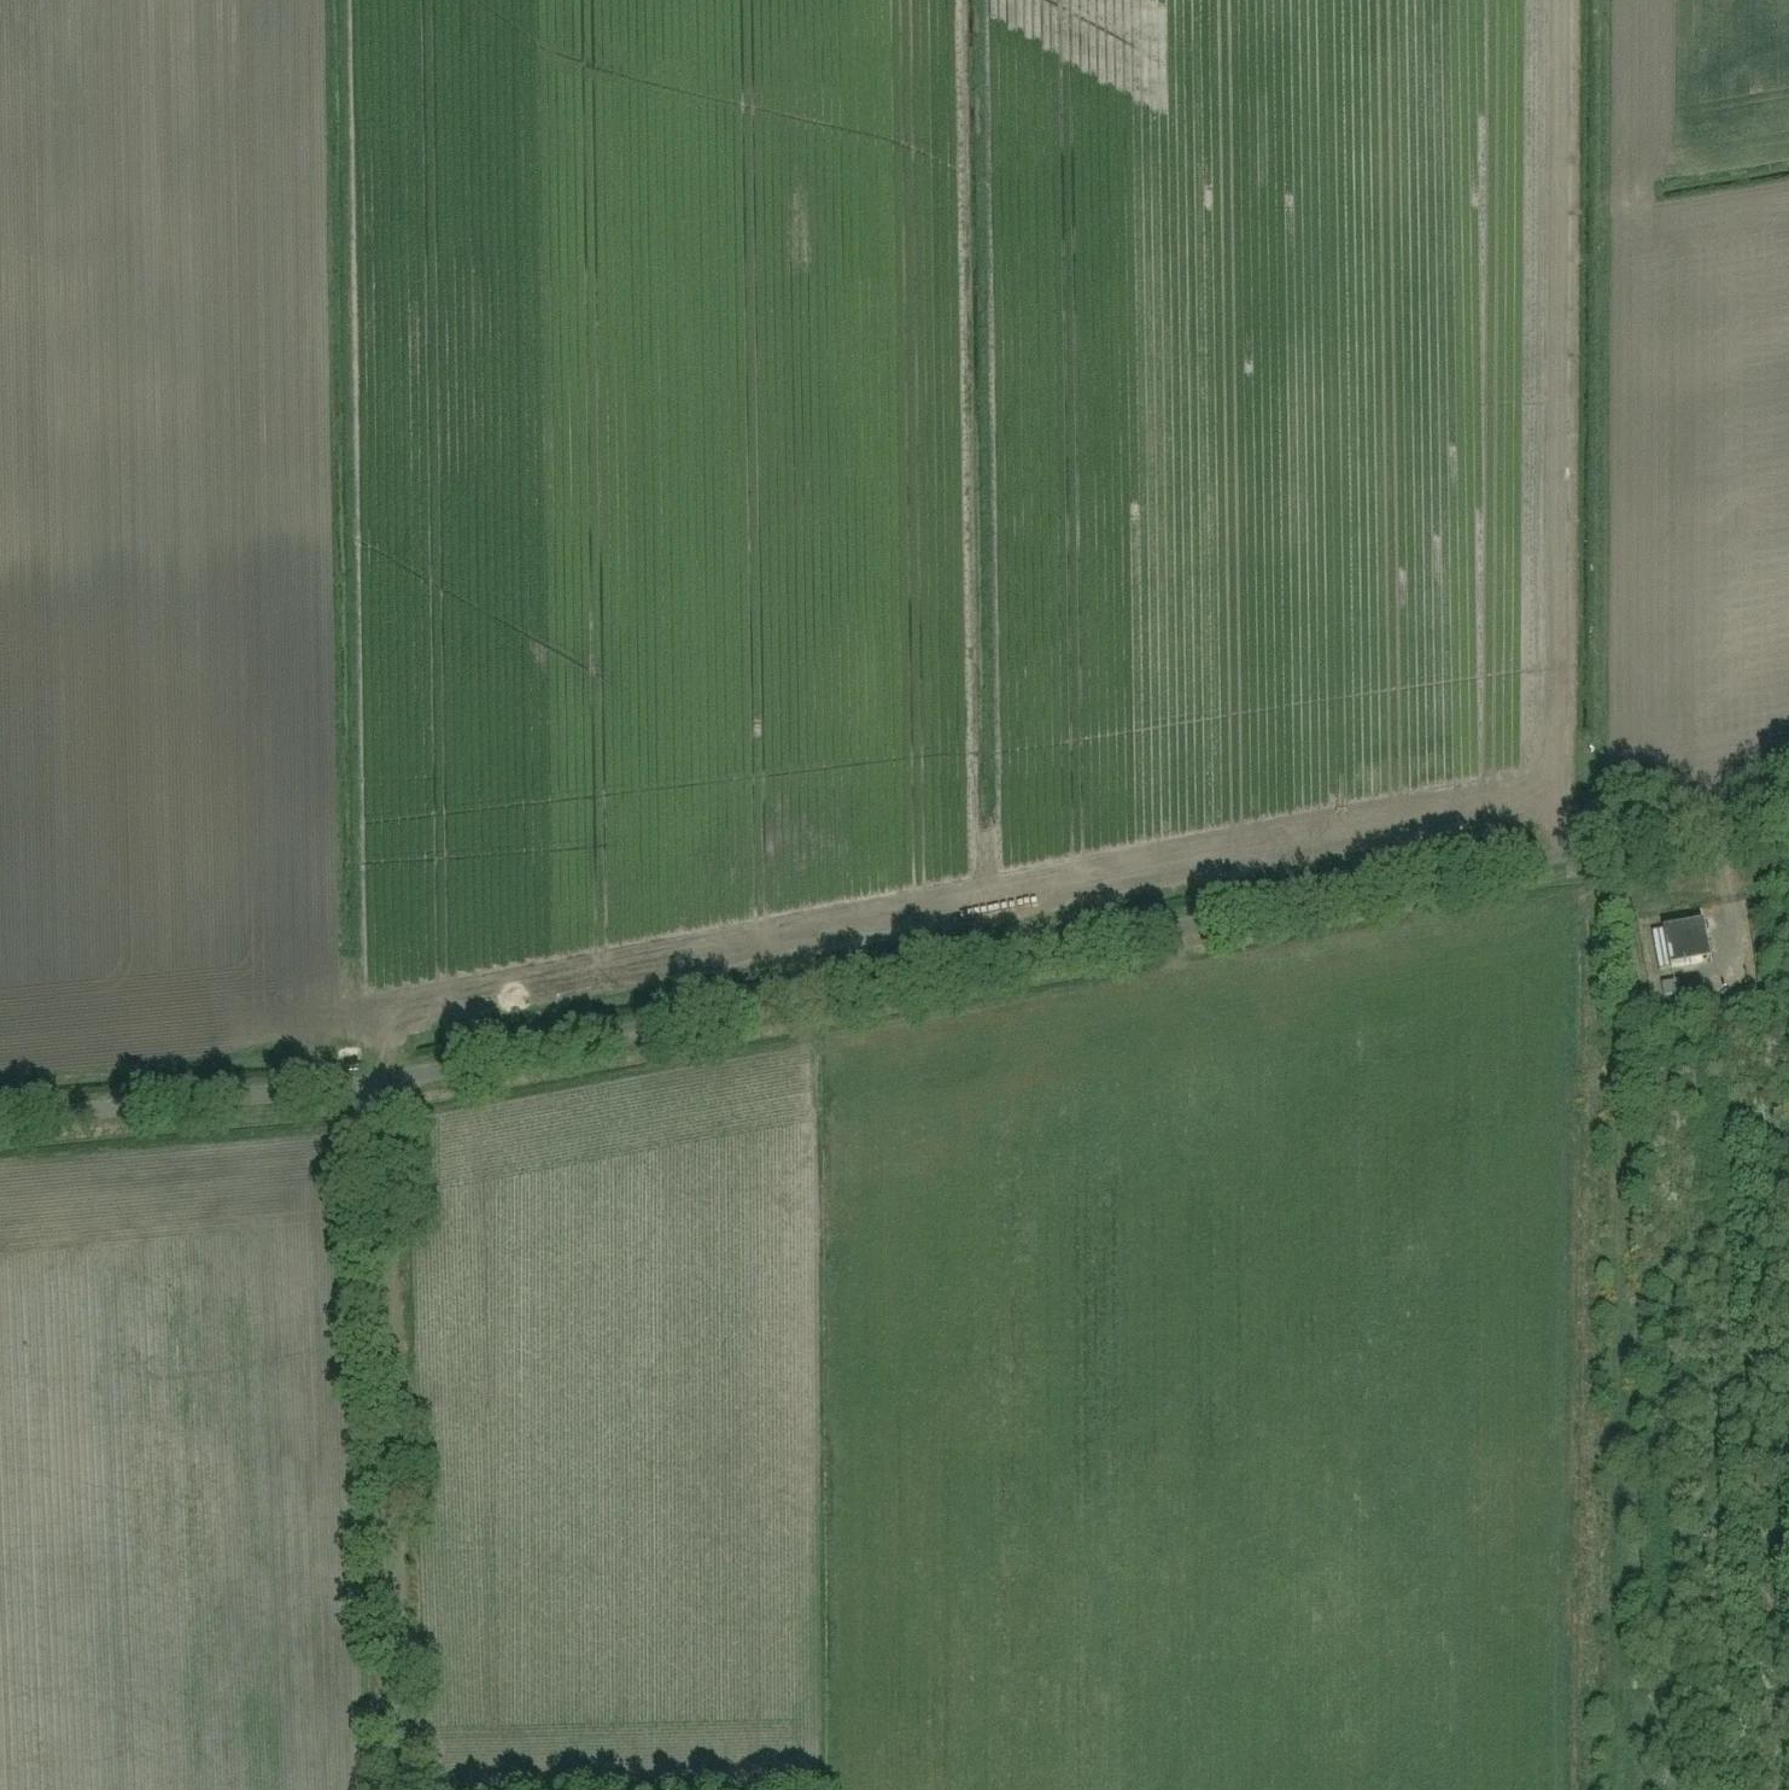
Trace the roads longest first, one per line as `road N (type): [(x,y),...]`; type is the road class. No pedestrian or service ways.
road 1 (unclassified): [(379,1080),(1788,810)]
road 2 (unclassified): [(402,1789),(379,1080)]
road 3 (unclassified): [(0,1119),(379,1080)]

